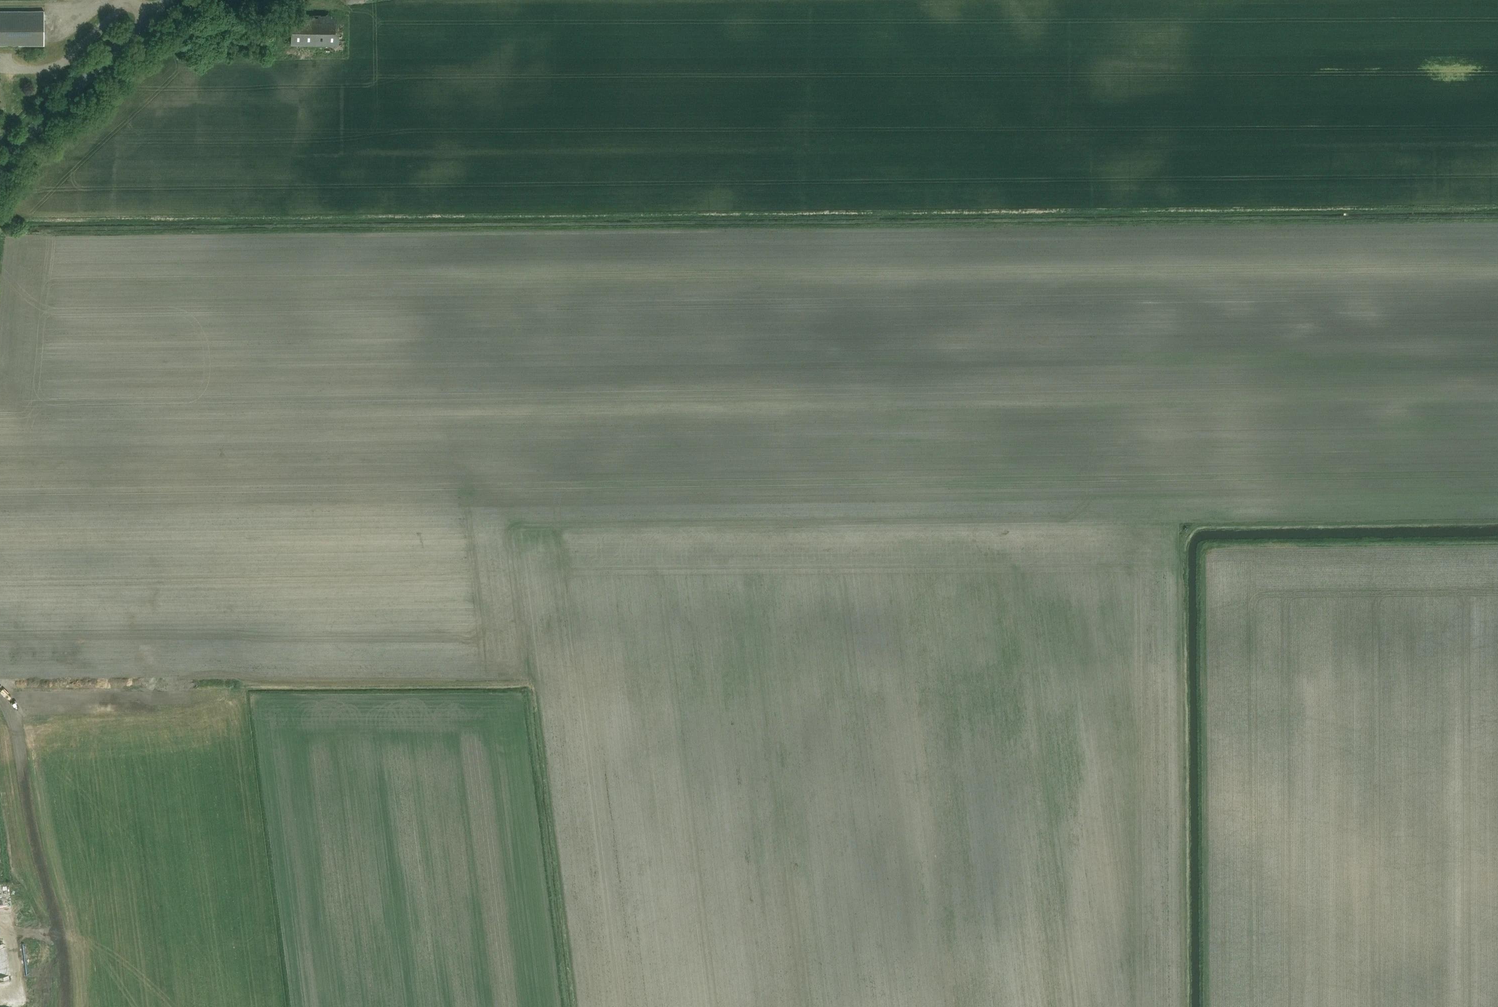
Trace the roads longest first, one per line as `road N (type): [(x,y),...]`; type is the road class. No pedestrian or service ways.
road 1 (tertiary): [(0,155),(163,0)]

